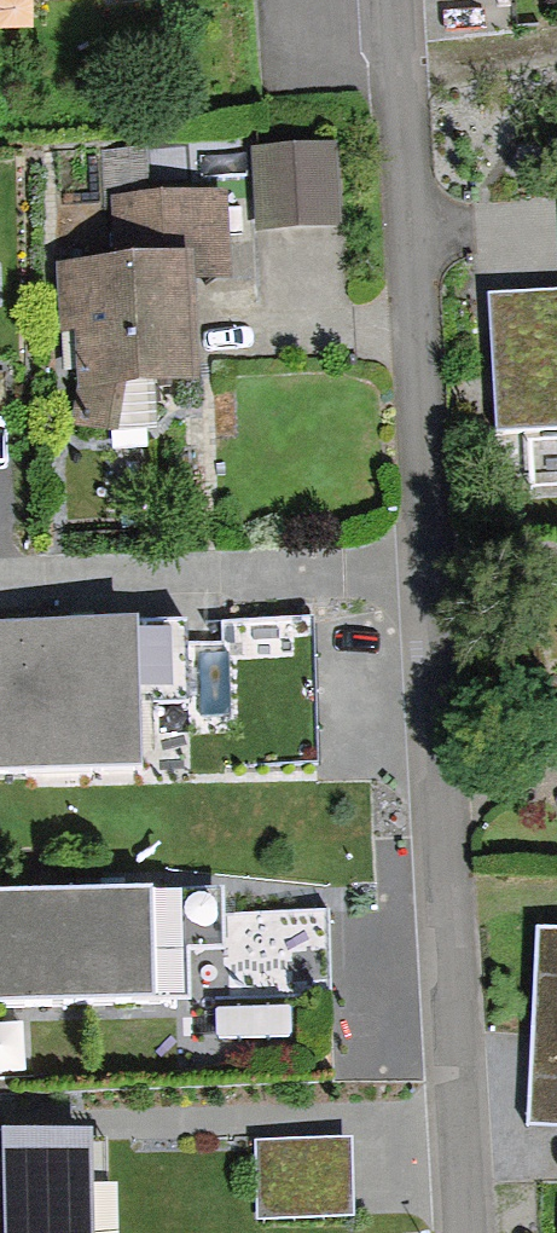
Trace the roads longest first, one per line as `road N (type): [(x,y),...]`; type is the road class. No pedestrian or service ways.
road 1 (residential): [(462,1232),(387,0)]

